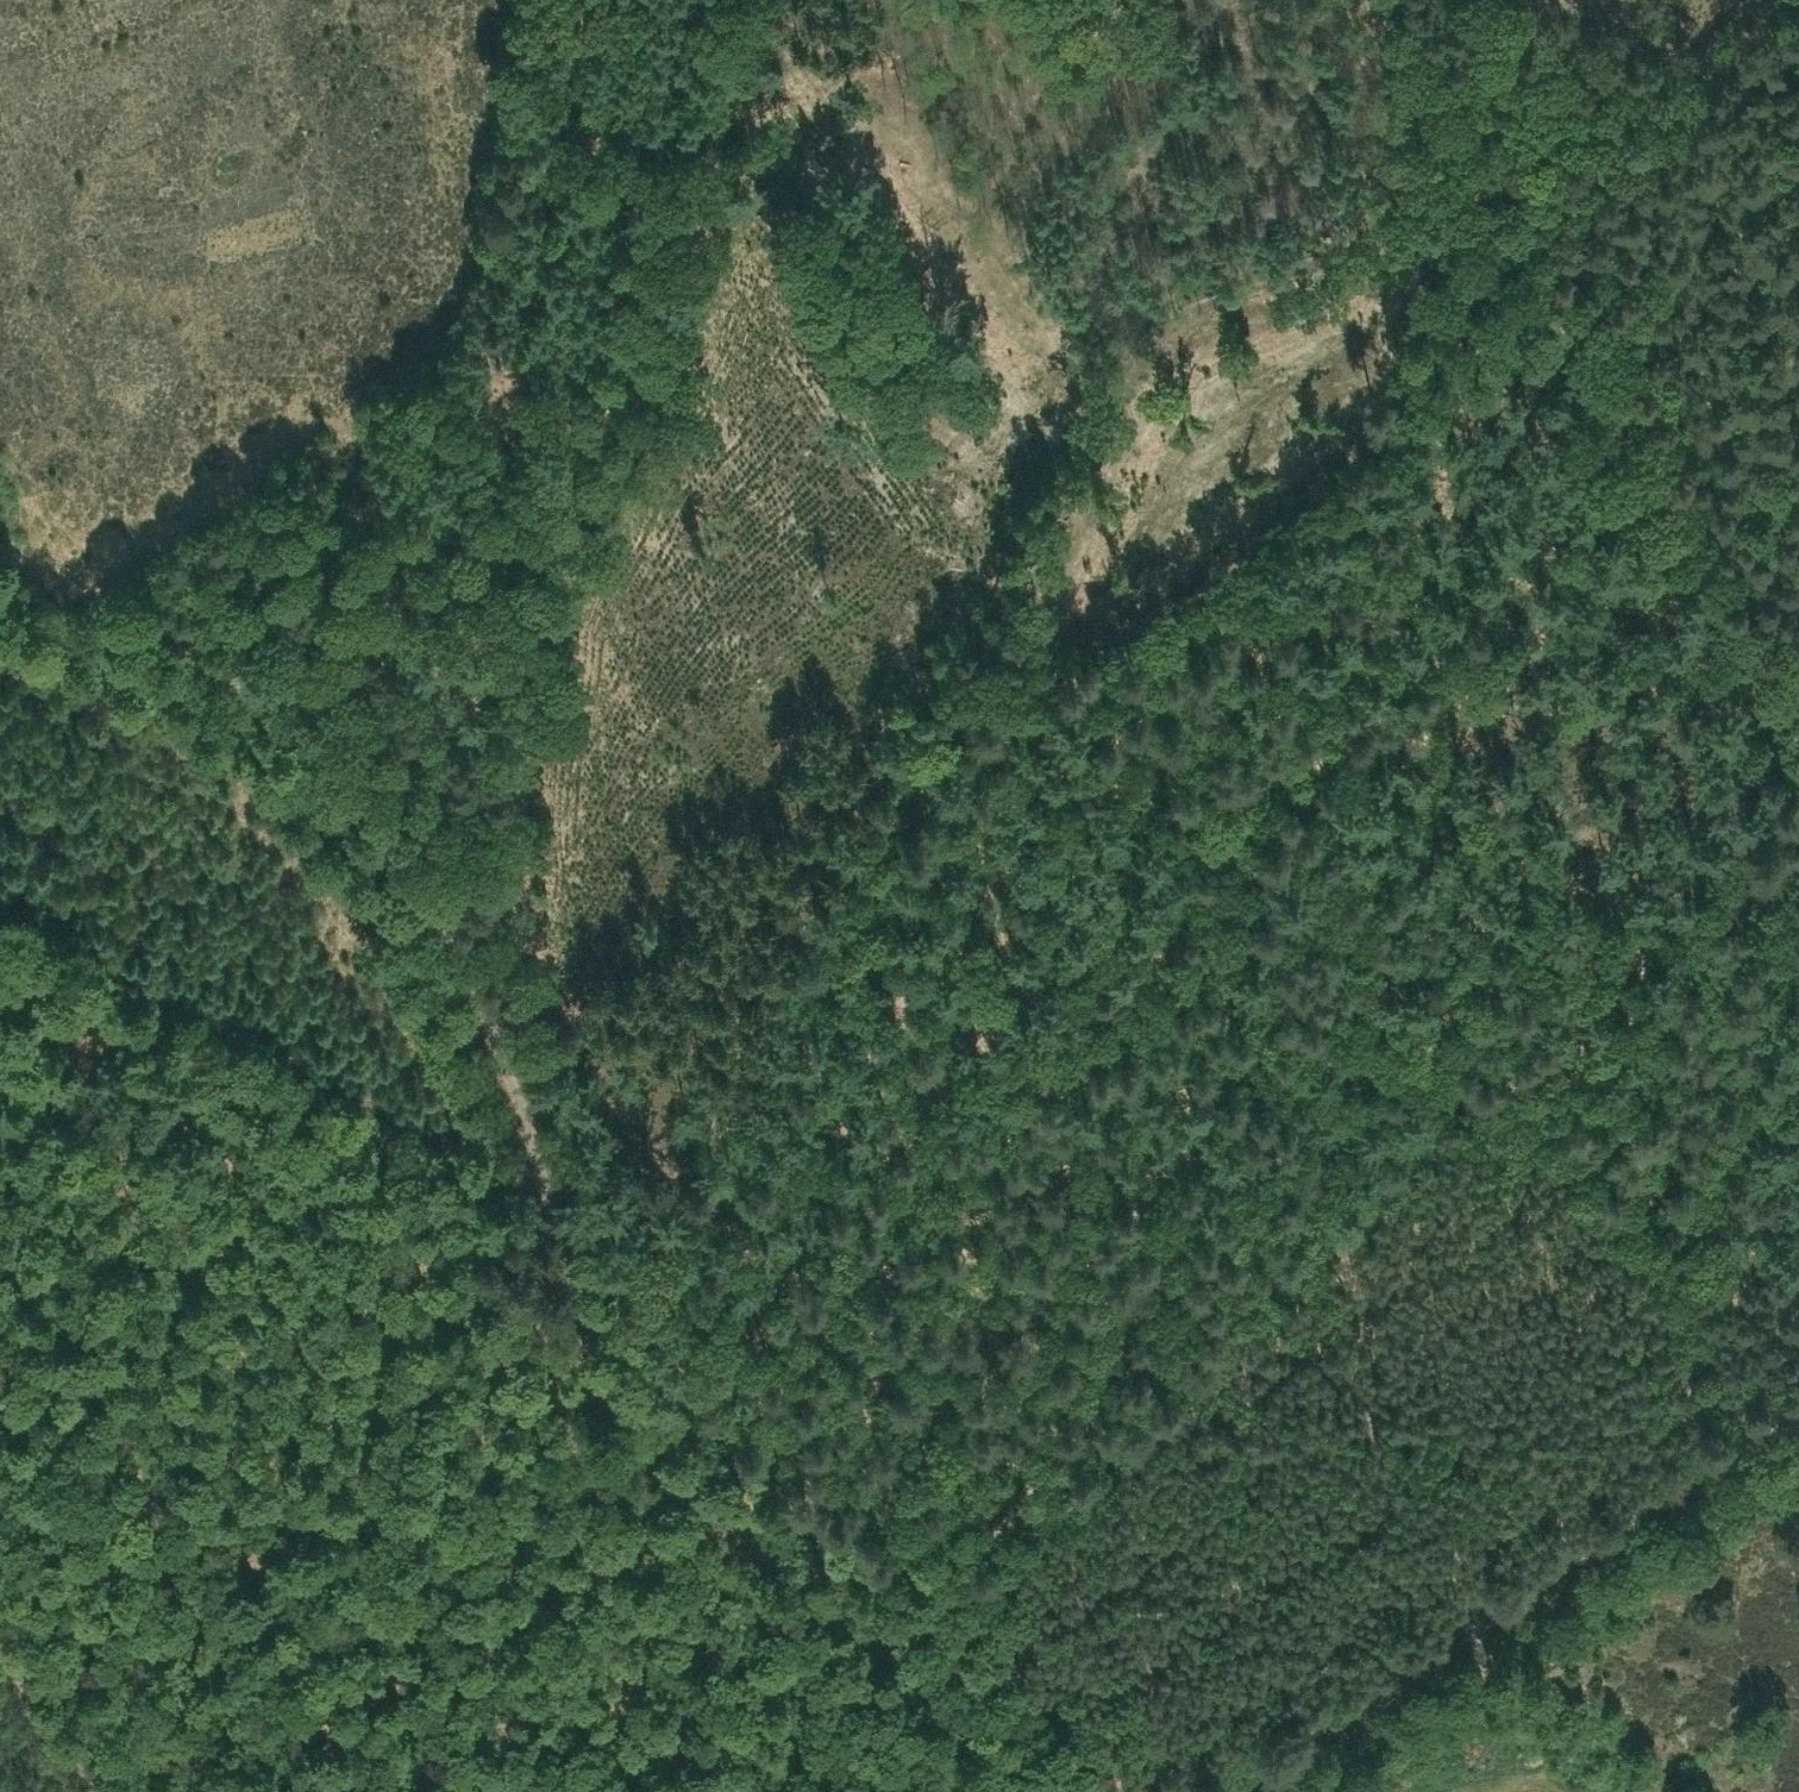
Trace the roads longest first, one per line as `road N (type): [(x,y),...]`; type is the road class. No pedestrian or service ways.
road 1 (track): [(1016,1791),(891,1656),(660,1467),(624,1417),(513,1075)]
road 2 (track): [(1798,767),(1676,560),(1370,0)]
road 3 (track): [(1798,1406),(1229,1791)]
road 4 (track): [(513,1075),(516,840),(528,718),(555,593),(584,507)]
road 5 (track): [(513,1075),(360,793),(278,708),(177,643)]
road 6 (track): [(584,507),(684,316),(767,0)]
road 7 (track): [(177,643),(413,601),(504,561),(584,507)]
road 8 (track): [(177,643),(0,549)]

